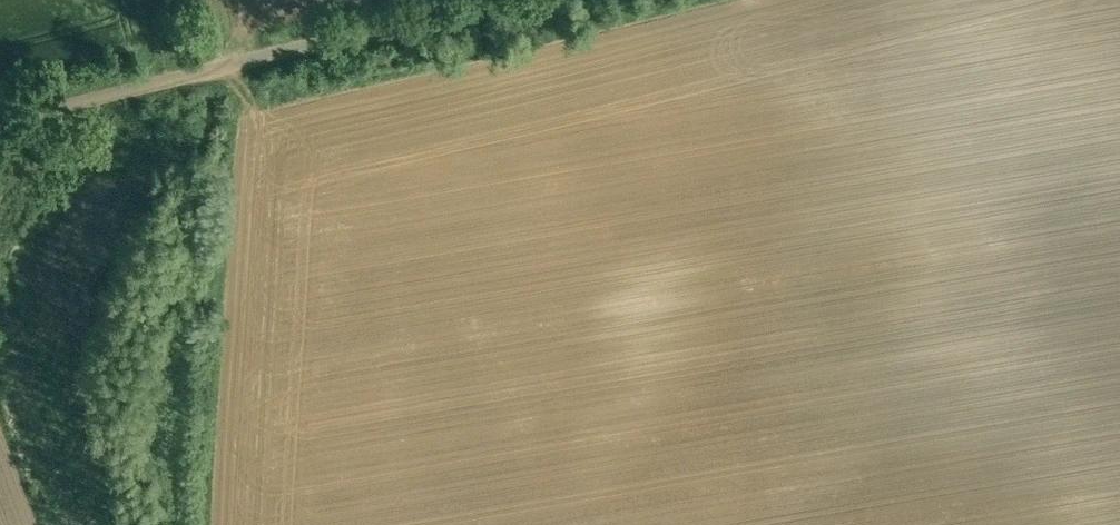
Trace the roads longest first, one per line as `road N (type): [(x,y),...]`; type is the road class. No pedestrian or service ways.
road 1 (residential): [(0,98),(188,65),(449,0)]

